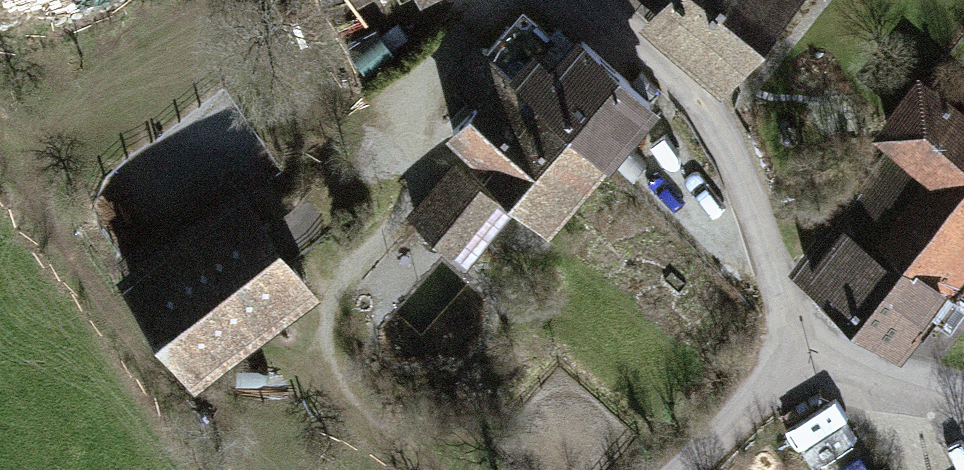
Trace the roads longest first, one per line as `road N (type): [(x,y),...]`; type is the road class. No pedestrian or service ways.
road 1 (unclassified): [(809,344),(720,122),(592,0)]
road 2 (unclassified): [(694,469),(809,344)]
road 3 (unclassified): [(809,344),(963,387)]

